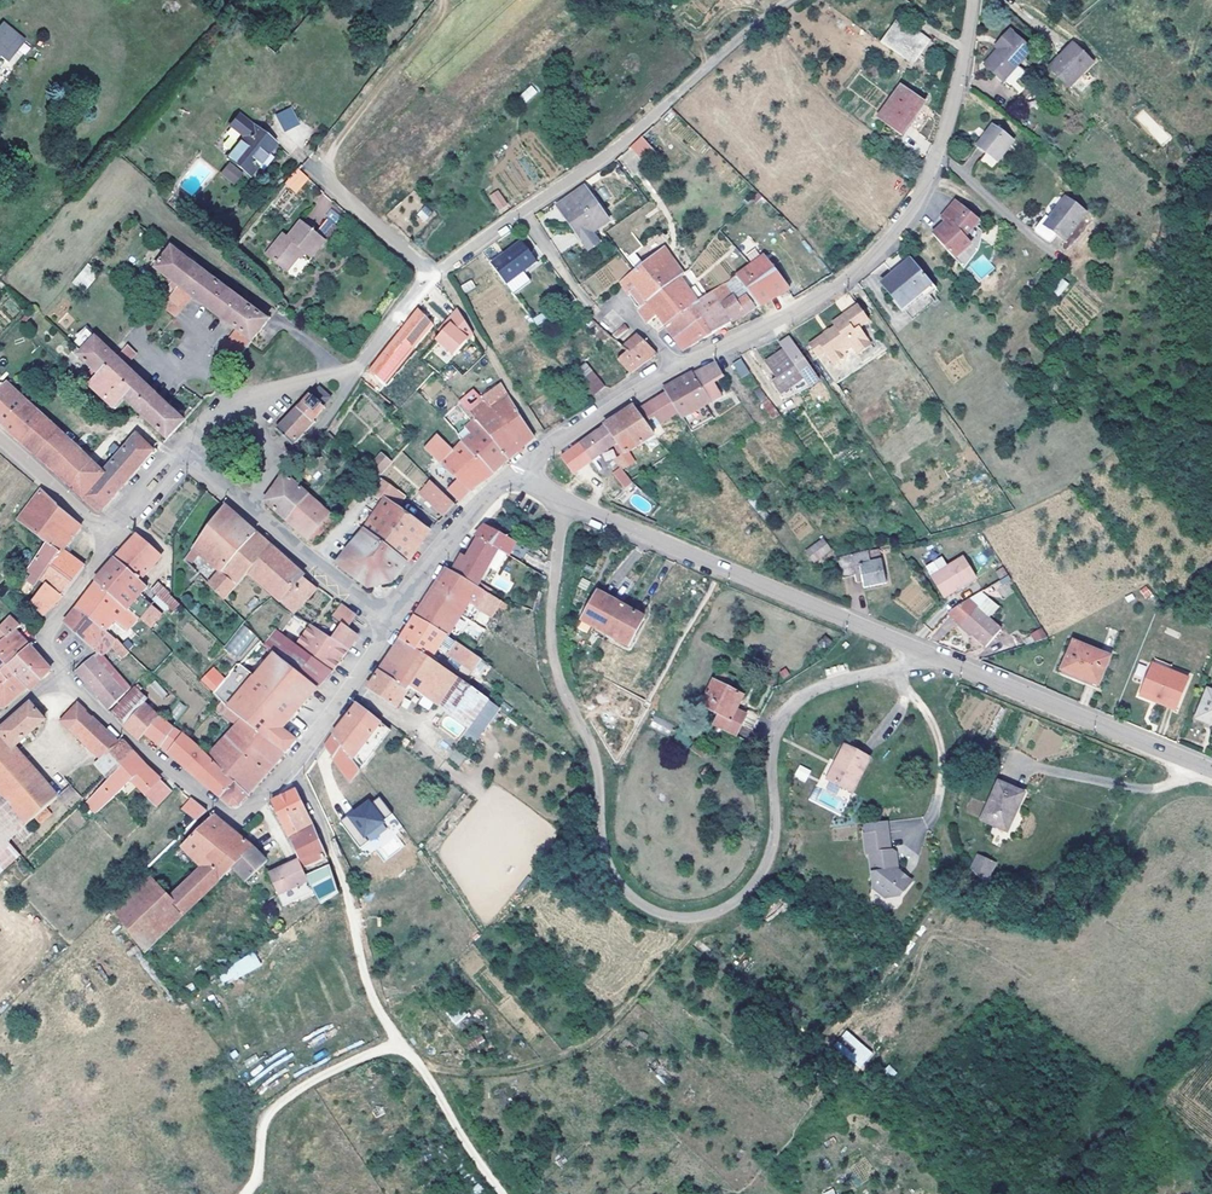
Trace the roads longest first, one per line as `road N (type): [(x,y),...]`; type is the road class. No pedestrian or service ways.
road 1 (tertiary): [(1211,775),(510,482)]
road 2 (residential): [(677,377),(832,295),(903,228),(950,117),(972,0)]
road 3 (tertiary): [(59,676),(227,822),(245,819),(310,751),(391,630)]
road 4 (track): [(292,771),(334,845),(364,985),(503,1193)]
road 5 (residential): [(677,377),(621,303),(599,319),(523,215)]
road 6 (track): [(244,1193),(273,1107),(397,1039)]
road 7 (track): [(798,0),(632,139)]
road 8 (residential): [(510,482),(677,377)]
road 9 (tertiary): [(391,630),(454,536),(510,482)]
road 10 (residential): [(391,630),(248,506)]
road 11 (residential): [(308,166),(435,278)]
road 12 (residential): [(248,506),(355,380)]
road 13 (residential): [(111,542),(47,635),(59,676)]
road 14 (residential): [(0,445),(111,542)]
road 15 (residential): [(632,139),(523,215)]
road 16 (residential): [(355,380),(333,376),(229,407)]
road 17 (residential): [(435,278),(355,380)]

